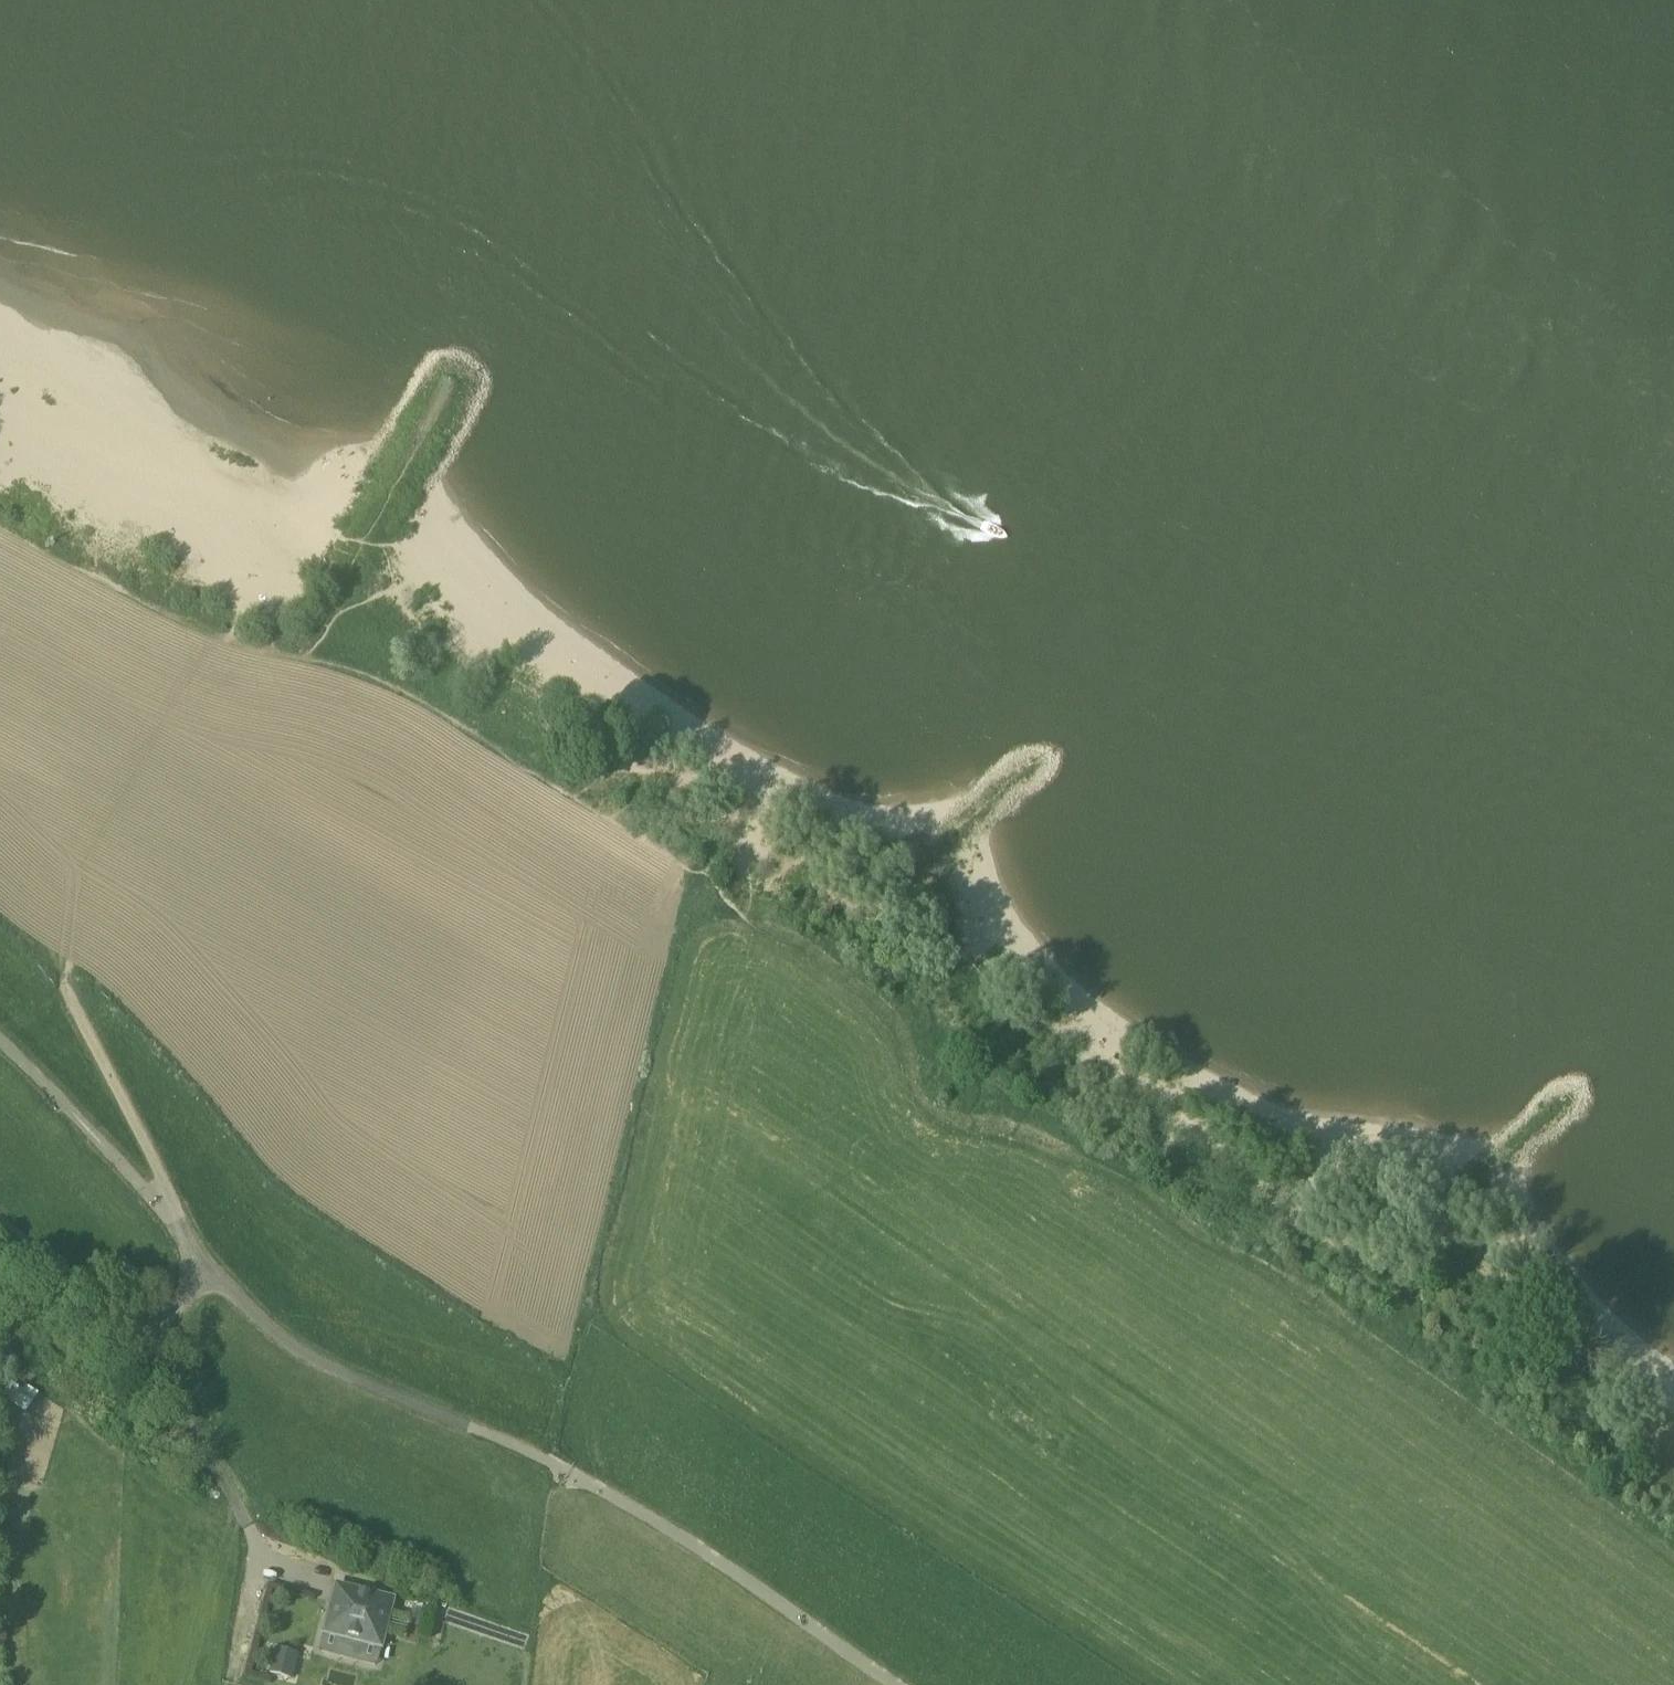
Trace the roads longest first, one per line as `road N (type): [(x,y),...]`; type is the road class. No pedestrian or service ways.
road 1 (residential): [(319,1580),(254,1538),(136,1354),(0,1223)]
road 2 (track): [(136,1354),(202,1268),(65,978)]

